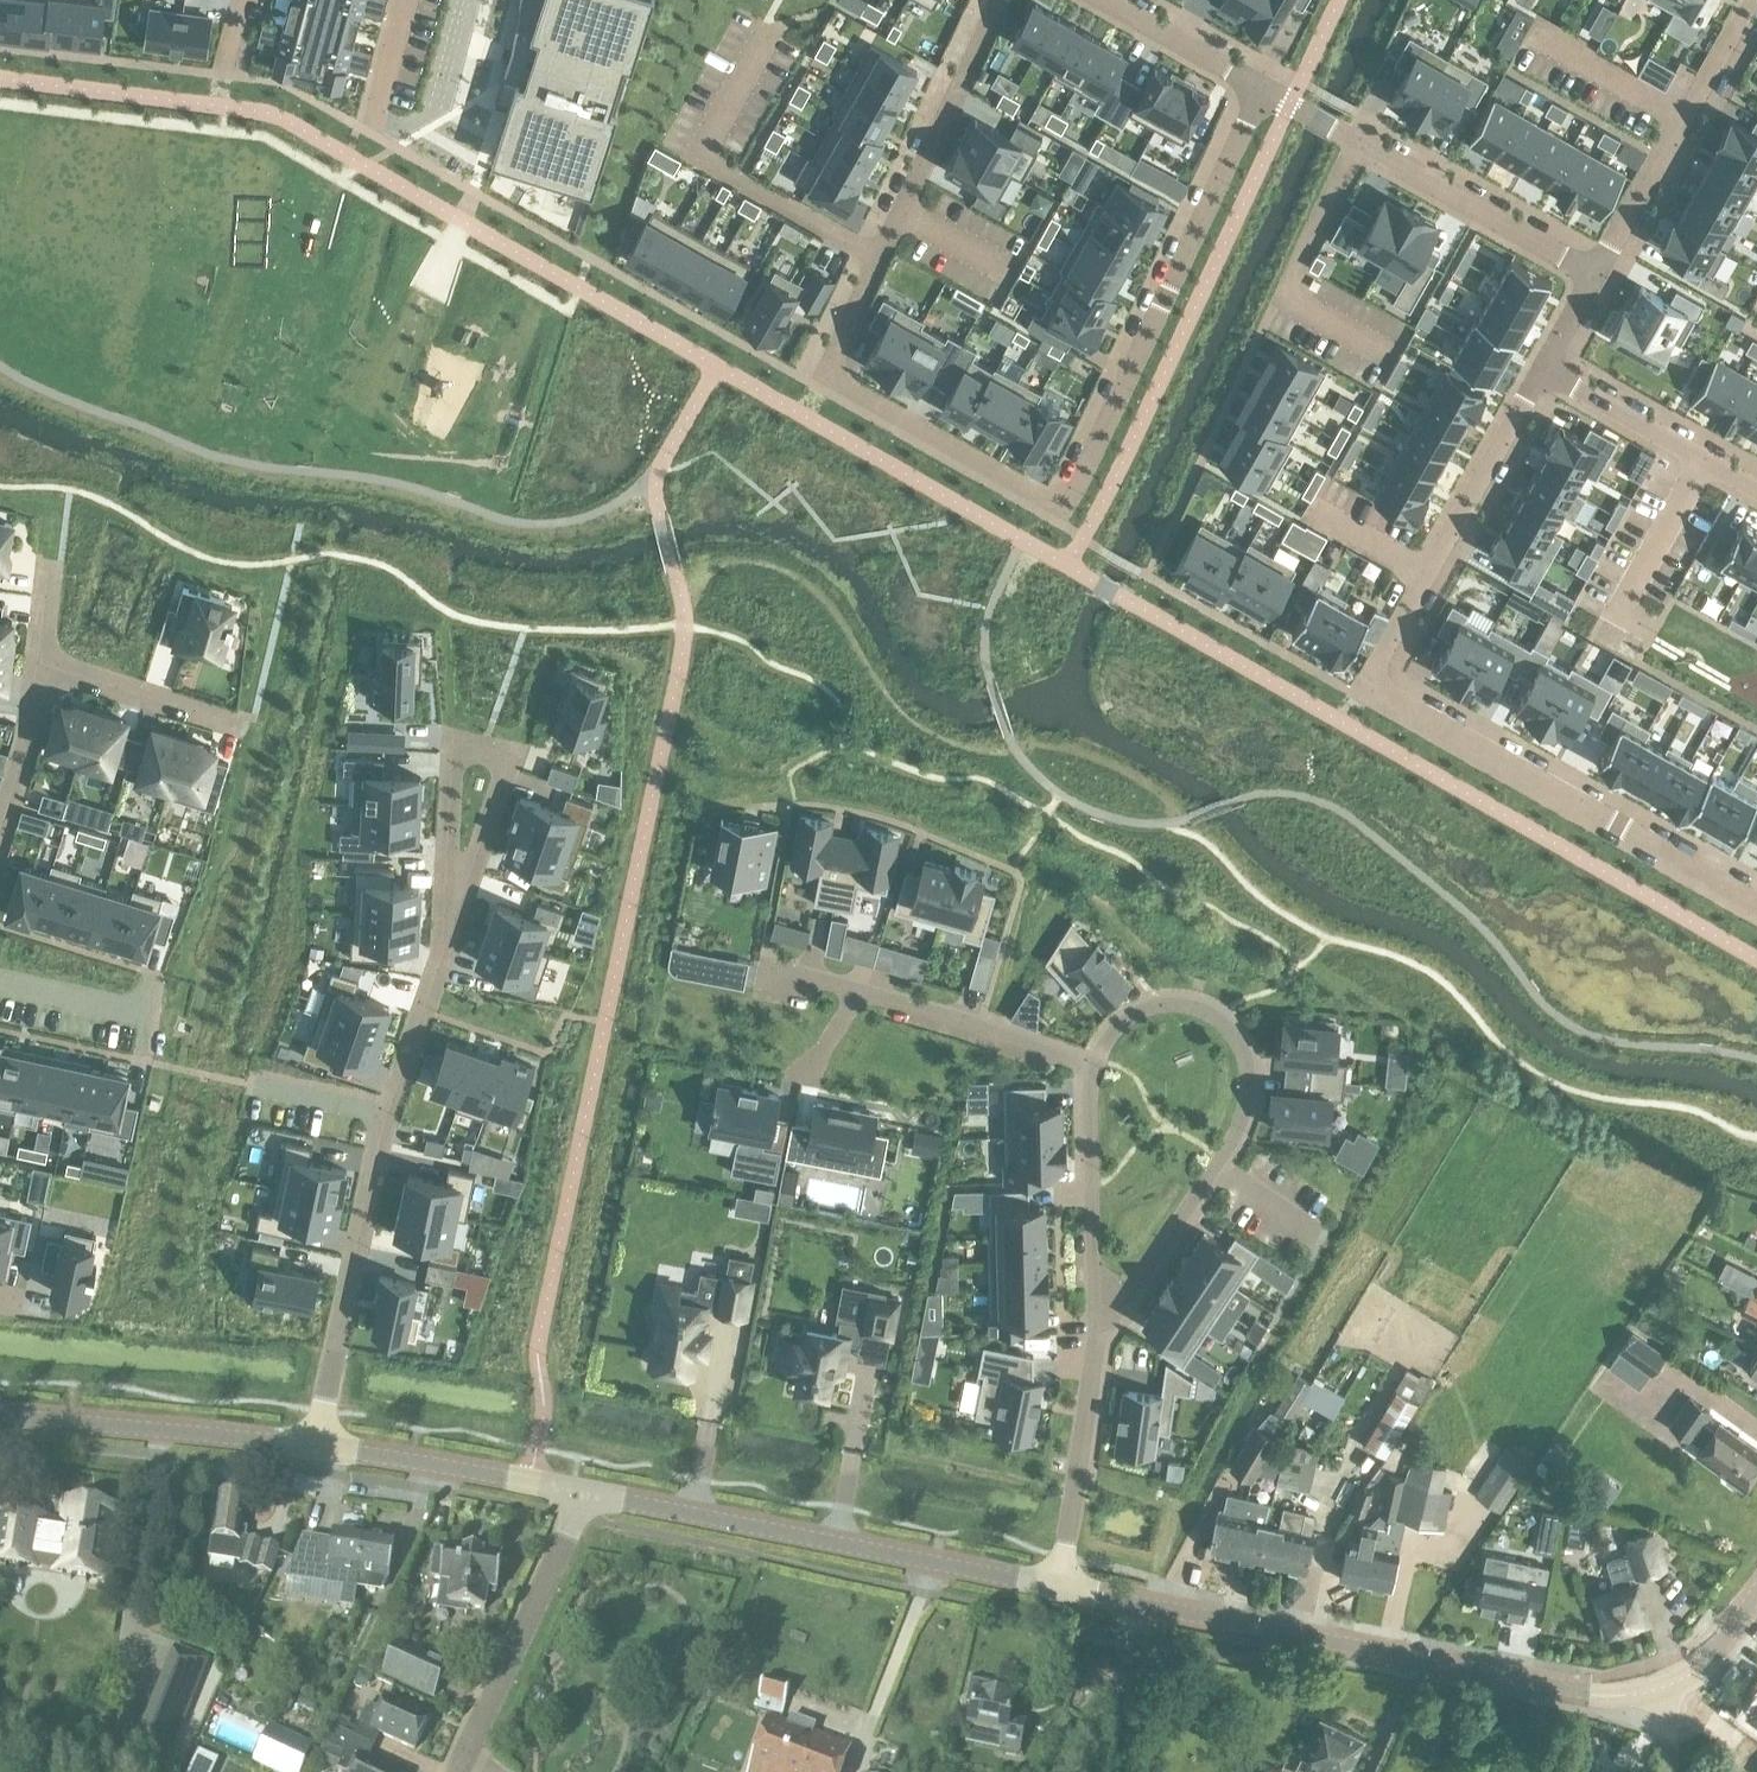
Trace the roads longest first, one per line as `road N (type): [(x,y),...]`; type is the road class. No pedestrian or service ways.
road 1 (residential): [(998,0),(829,378),(1065,509),(1262,86)]
road 2 (tertiary): [(1058,1592),(1601,1697),(1661,1691)]
road 3 (residential): [(317,1445),(388,1119),(462,902)]
road 4 (residential): [(1103,1322),(1185,1222),(1222,1160),(1253,1071),(1225,1018),(1174,1005),(1131,1015),(1095,1068)]
road 5 (tertiary): [(577,1492),(1058,1592)]
road 6 (residential): [(1369,689),(1756,904)]
road 7 (residential): [(1262,86),(1596,269)]
road 8 (residential): [(1548,367),(1369,689)]
road 9 (tertiary): [(0,1415),(317,1445)]
road 10 (residential): [(1752,0),(1596,269)]
road 11 (residential): [(454,1771),(577,1492)]
road 12 (residential): [(1058,1592),(1103,1322)]
road 13 (tertiary): [(317,1445),(577,1492)]
road 14 (residential): [(1095,1068),(1092,1204),(1103,1322)]
road 15 (residential): [(864,995),(1095,1068)]
road 16 (residential): [(1548,367),(1756,480)]
road 17 (residential): [(43,670),(243,729),(247,716),(254,717)]
road 18 (residential): [(462,902),(502,763),(451,753)]
road 19 (residential): [(1106,0),(1262,86)]
road 20 (residential): [(0,828),(43,670)]
road 21 (residential): [(451,753),(462,902)]
road 22 (residential): [(411,0),(375,135)]
road 23 (tertiary): [(1661,1691),(1709,1657),(1756,1599)]

